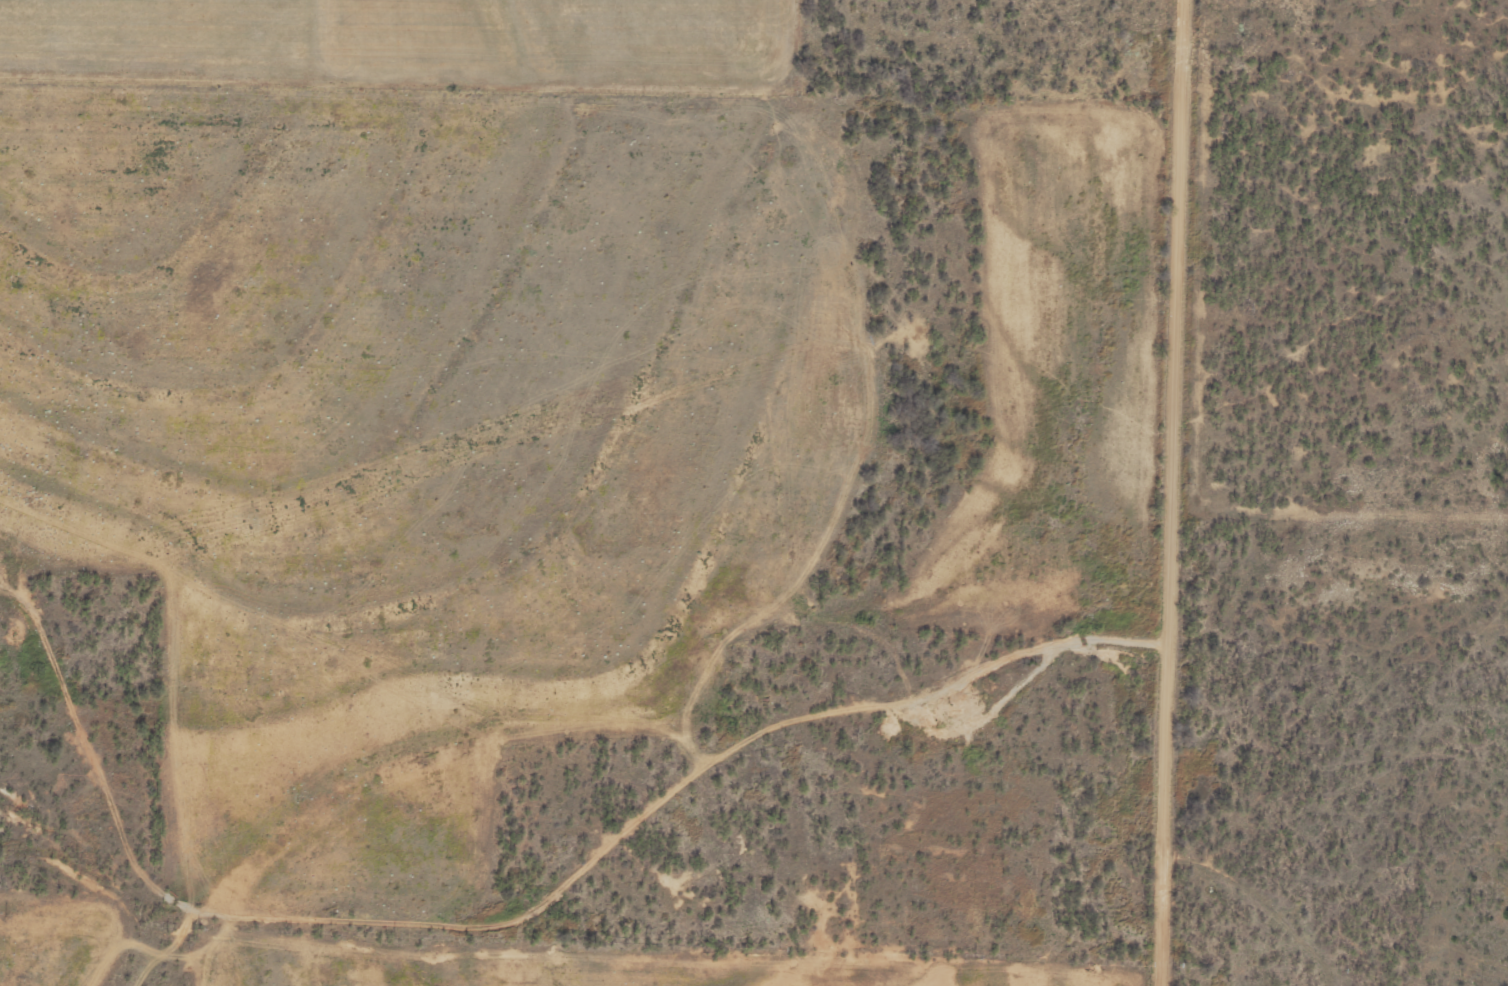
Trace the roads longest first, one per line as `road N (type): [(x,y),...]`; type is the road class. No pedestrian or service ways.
road 1 (residential): [(1160,985),(1186,0)]

